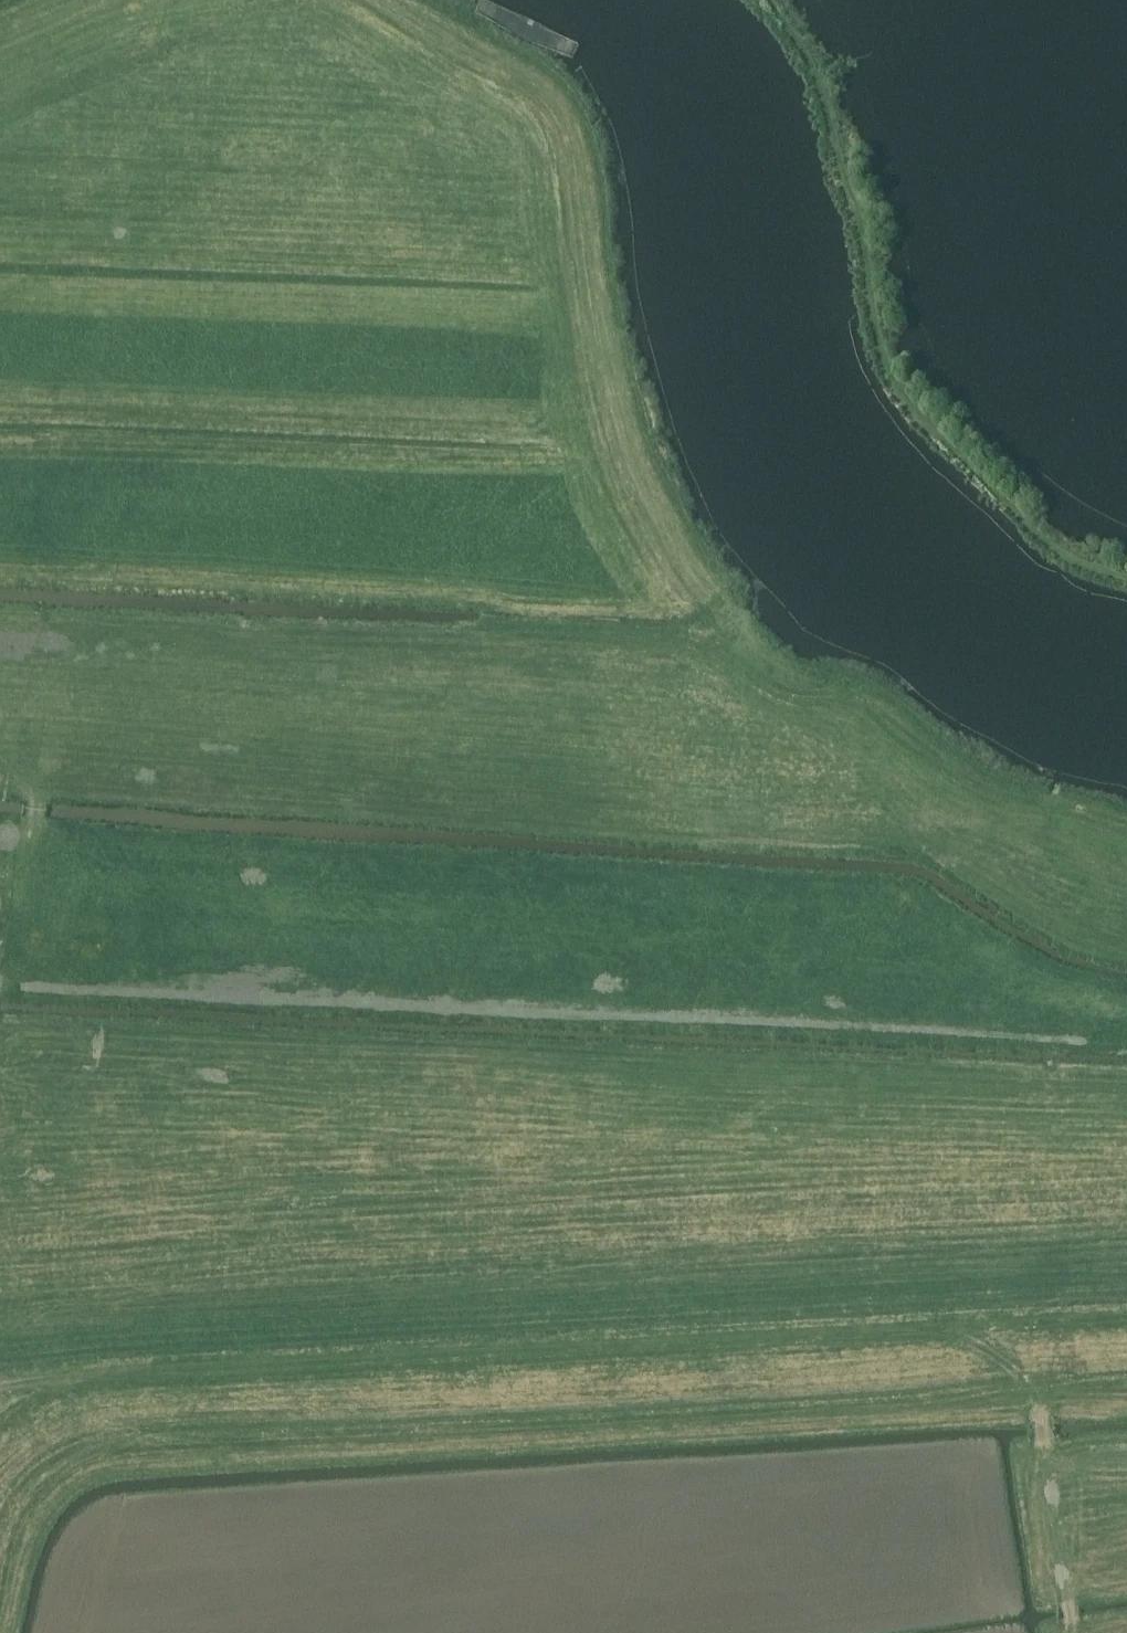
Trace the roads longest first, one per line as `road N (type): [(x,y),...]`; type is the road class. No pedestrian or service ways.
road 1 (track): [(0,176),(369,121),(406,107),(481,15)]

